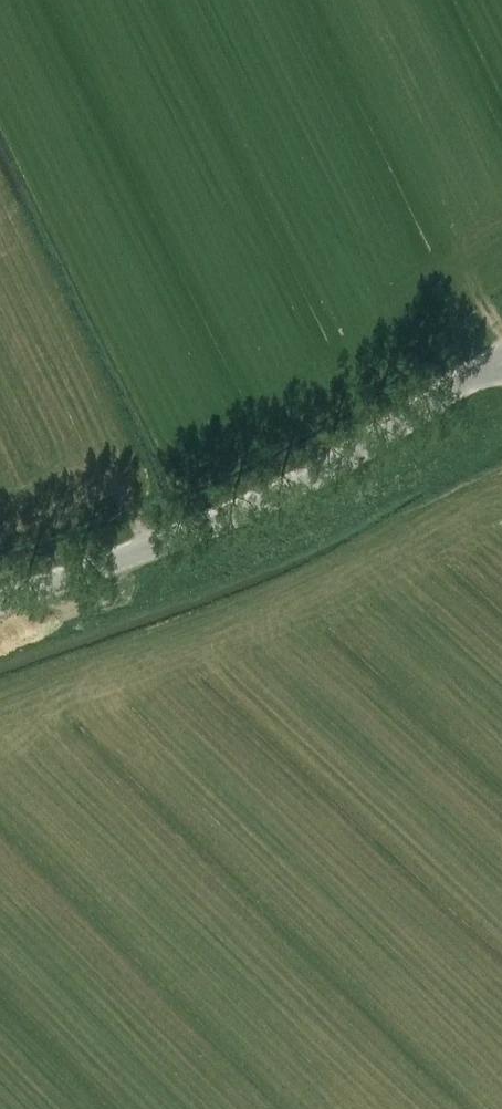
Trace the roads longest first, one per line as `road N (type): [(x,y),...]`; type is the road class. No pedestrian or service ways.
road 1 (unclassified): [(0,599),(249,510),(368,450),(501,354)]

